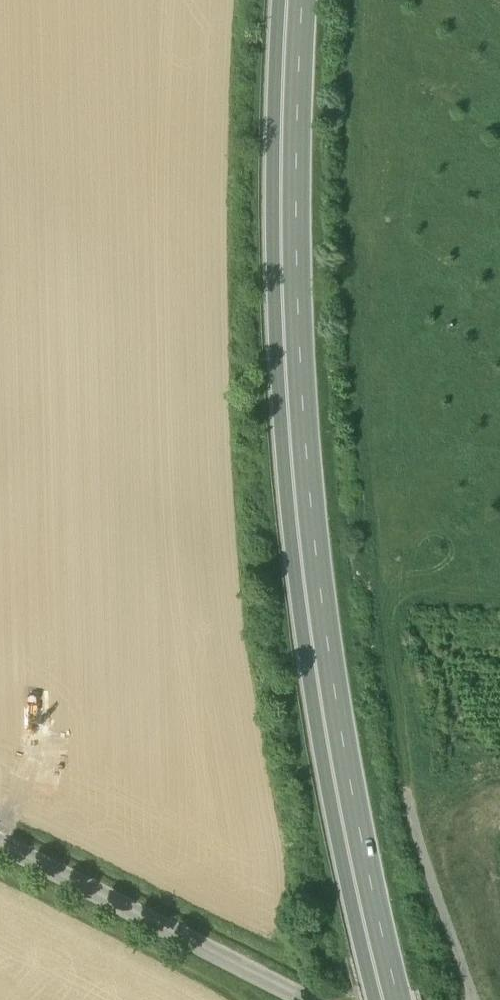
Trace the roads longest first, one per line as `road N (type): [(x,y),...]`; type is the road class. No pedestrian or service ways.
road 1 (track): [(470,999),(422,849),(382,639),(354,242),(359,0)]
road 2 (trunk): [(393,999),(325,688),(302,510),(290,326),(295,0)]
road 3 (tertiary): [(0,837),(313,999)]

